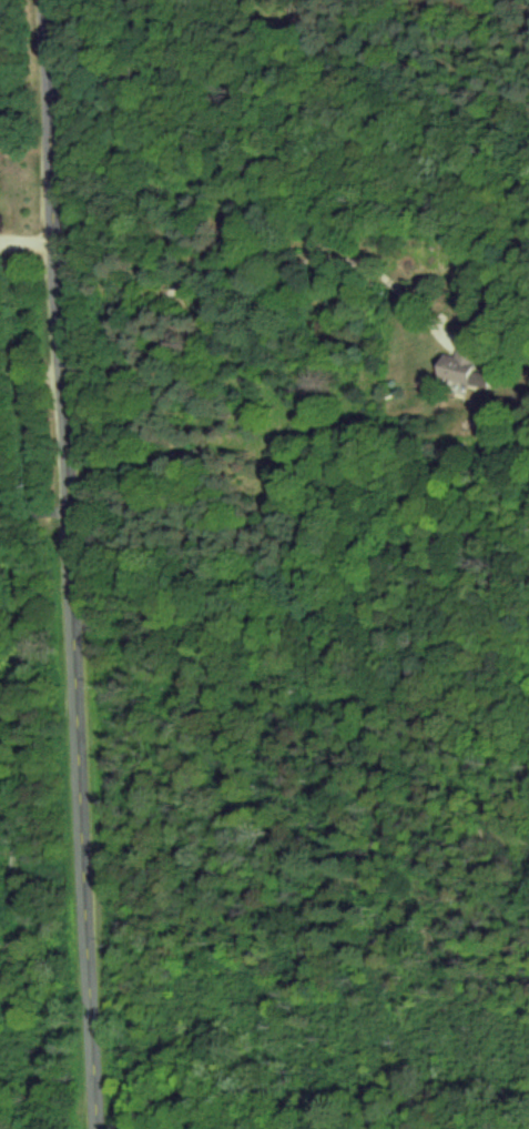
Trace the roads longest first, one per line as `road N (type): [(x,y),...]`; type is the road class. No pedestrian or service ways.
road 1 (residential): [(95,1128),(40,0)]

